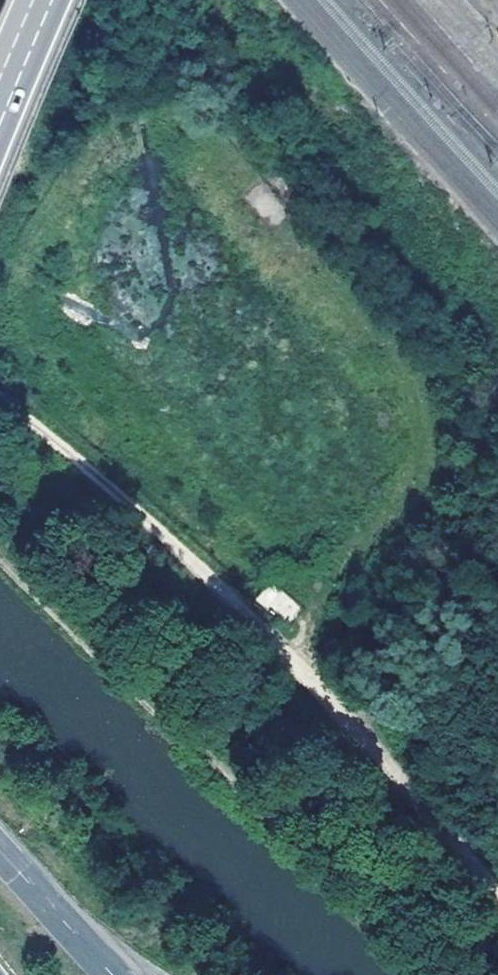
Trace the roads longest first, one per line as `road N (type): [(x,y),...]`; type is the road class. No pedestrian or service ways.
road 1 (track): [(0,395),(292,656),(497,880)]
road 2 (track): [(0,558),(421,974)]
road 3 (secondary): [(111,974),(0,853)]

